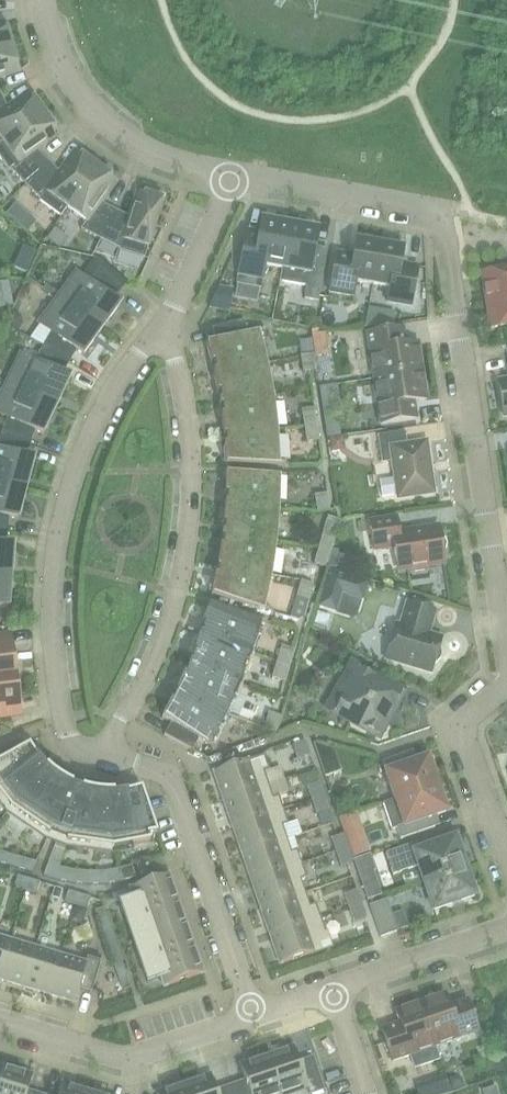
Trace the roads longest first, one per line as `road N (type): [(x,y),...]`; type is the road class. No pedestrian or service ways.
road 1 (residential): [(105,758),(83,751),(62,728),(53,587),(60,531),(106,404),(167,337)]
road 2 (residential): [(105,758),(167,633),(194,506),(189,421),(167,337)]
road 3 (residential): [(506,644),(442,218)]
road 4 (residential): [(254,1016),(174,776),(105,758)]
road 5 (unclassified): [(233,187),(138,152),(92,117),(57,71),(43,0)]
road 6 (residential): [(254,1016),(121,1058),(0,1023)]
road 7 (unclassified): [(442,218),(233,187)]
road 8 (residential): [(506,856),(463,724),(506,682)]
road 9 (residential): [(333,988),(506,926)]
road 10 (residential): [(167,337),(233,187)]

